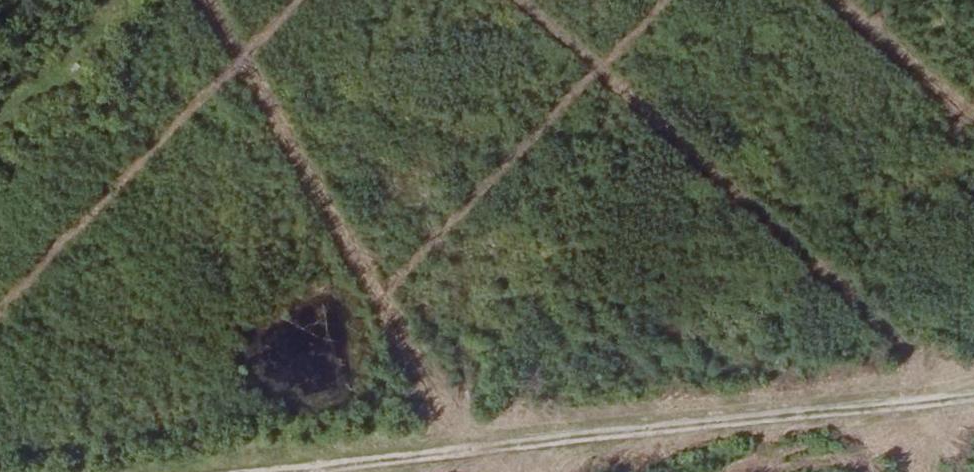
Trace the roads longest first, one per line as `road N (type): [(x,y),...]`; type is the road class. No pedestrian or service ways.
road 1 (track): [(973,393),(334,471)]
road 2 (track): [(0,115),(114,0)]

